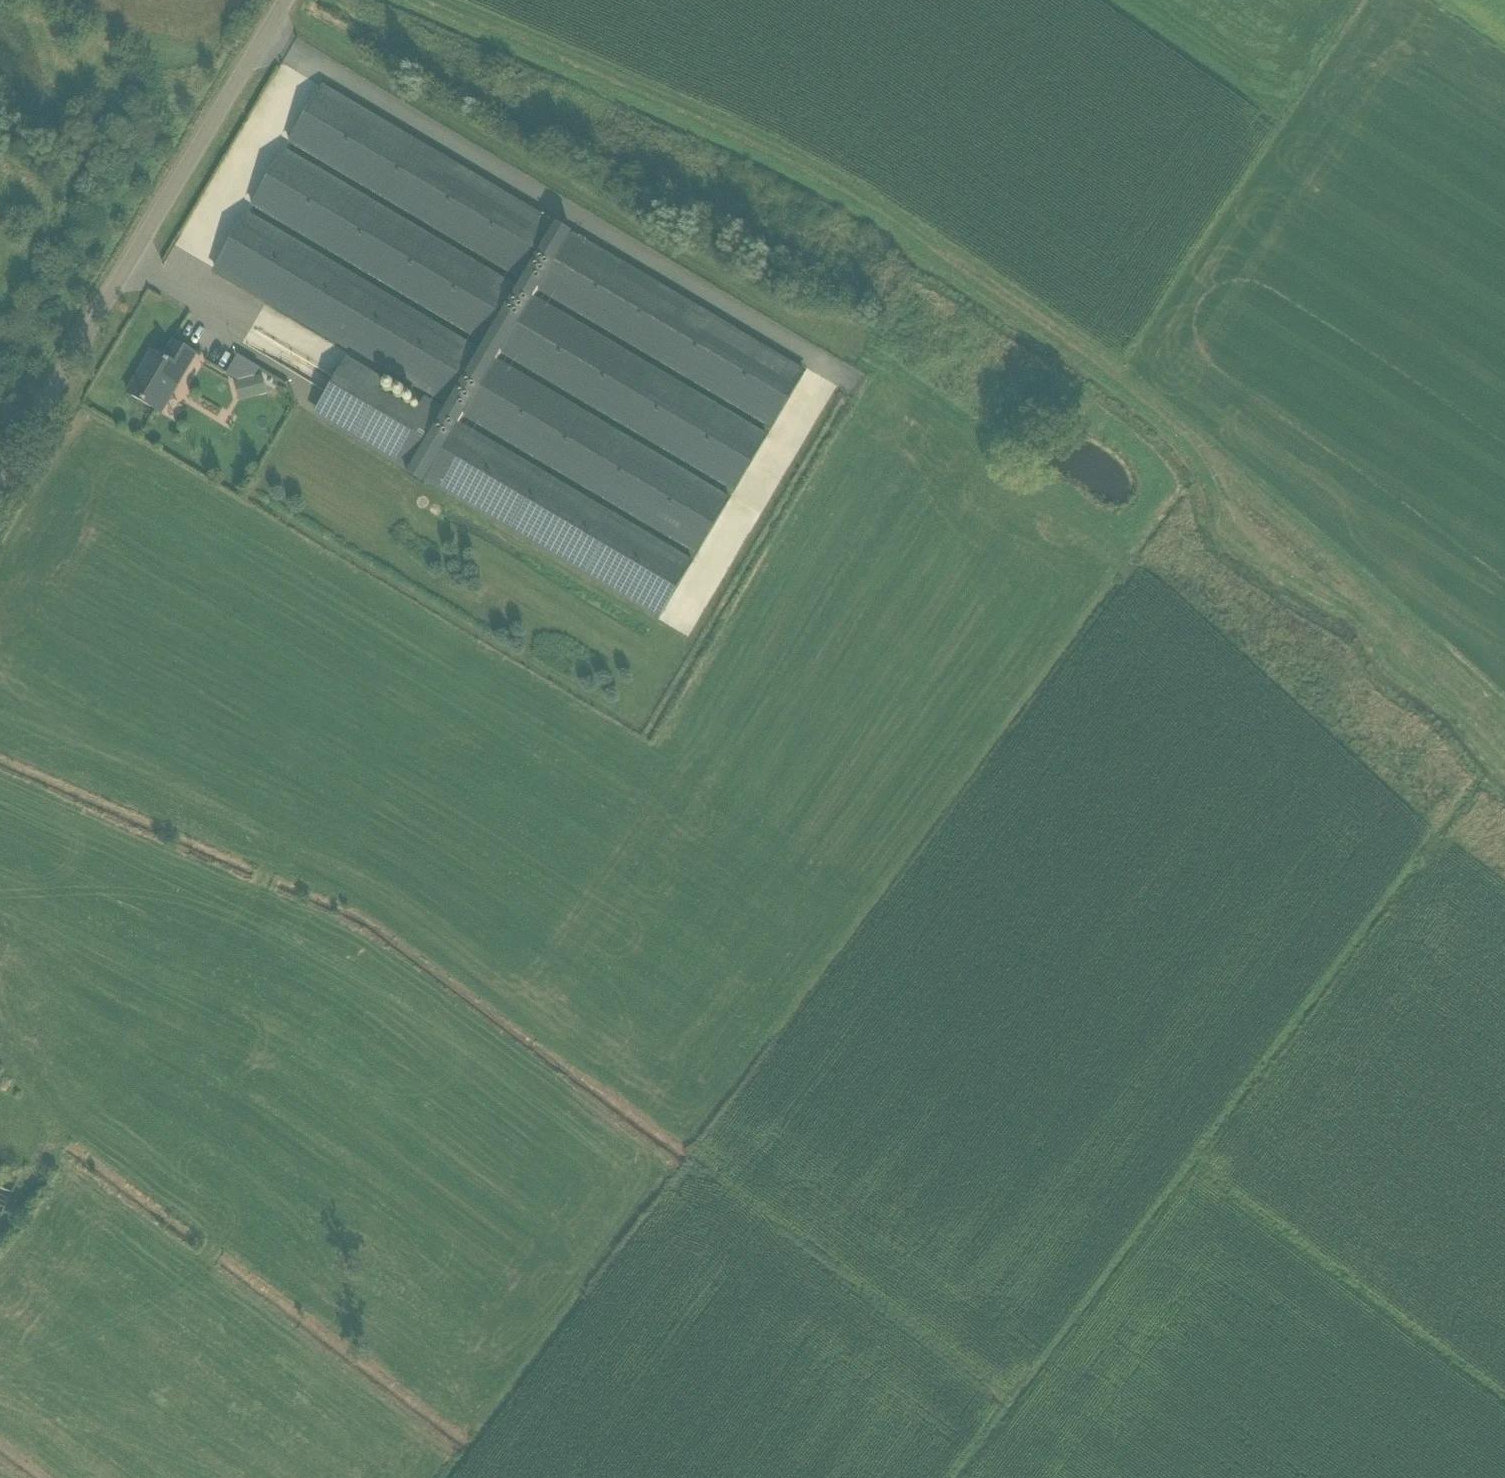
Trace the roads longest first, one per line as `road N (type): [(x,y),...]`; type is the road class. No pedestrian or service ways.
road 1 (unclassified): [(0,482),(286,0)]

